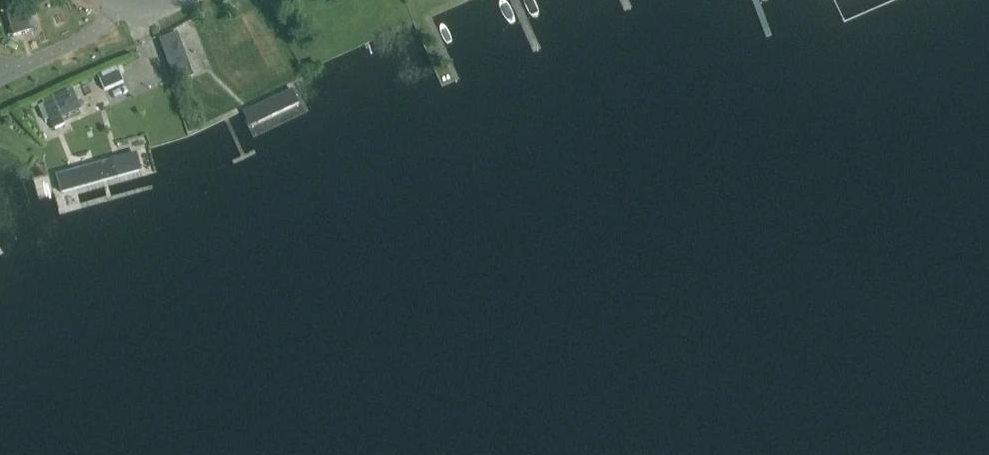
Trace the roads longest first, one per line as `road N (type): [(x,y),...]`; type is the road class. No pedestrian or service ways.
road 1 (unclassified): [(0,79),(88,35),(118,2)]

